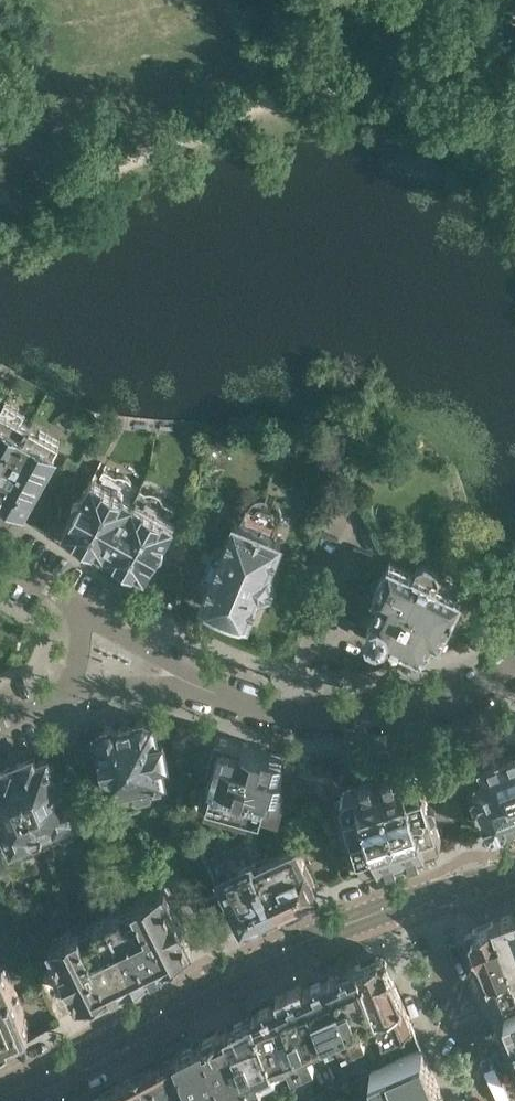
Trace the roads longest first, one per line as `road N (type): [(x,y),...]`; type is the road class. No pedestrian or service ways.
road 1 (tertiary): [(418,901),(306,943),(0,1099)]
road 2 (residential): [(173,675),(300,718),(392,715),(483,693),(514,670)]
road 3 (residential): [(500,1100),(418,901)]

